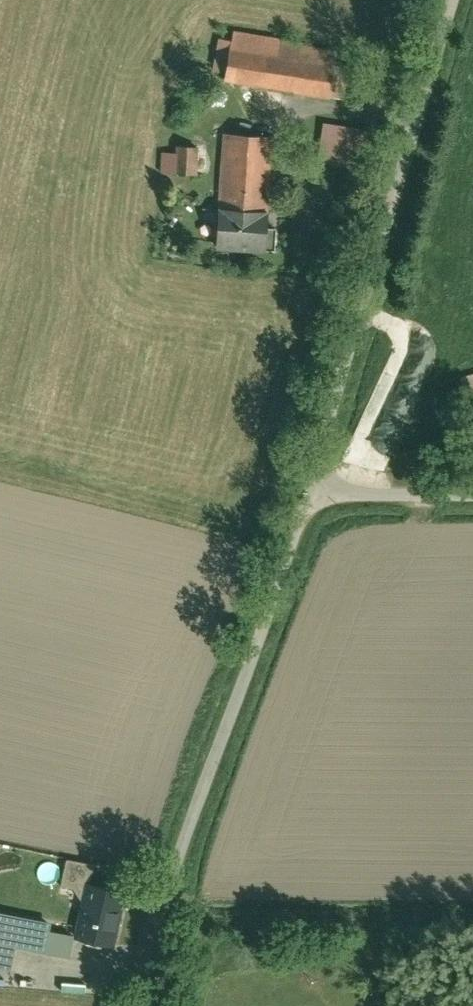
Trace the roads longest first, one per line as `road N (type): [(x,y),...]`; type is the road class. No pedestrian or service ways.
road 1 (residential): [(310,491),(163,898),(157,1005)]
road 2 (residential): [(454,0),(310,491)]
road 3 (residential): [(310,491),(472,494)]

